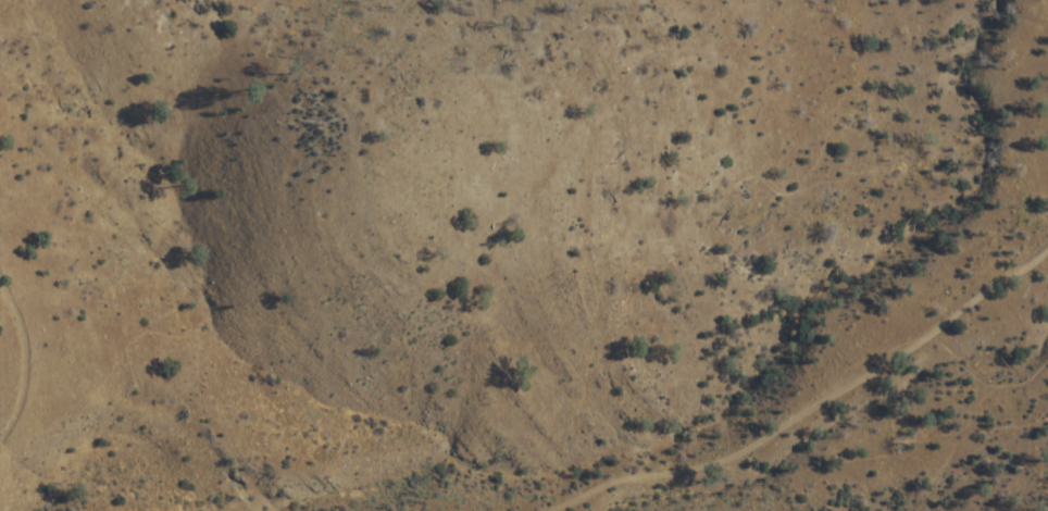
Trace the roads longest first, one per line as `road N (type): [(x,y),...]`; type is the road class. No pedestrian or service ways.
road 1 (residential): [(548,510),(627,479),(731,459),(1047,251)]

